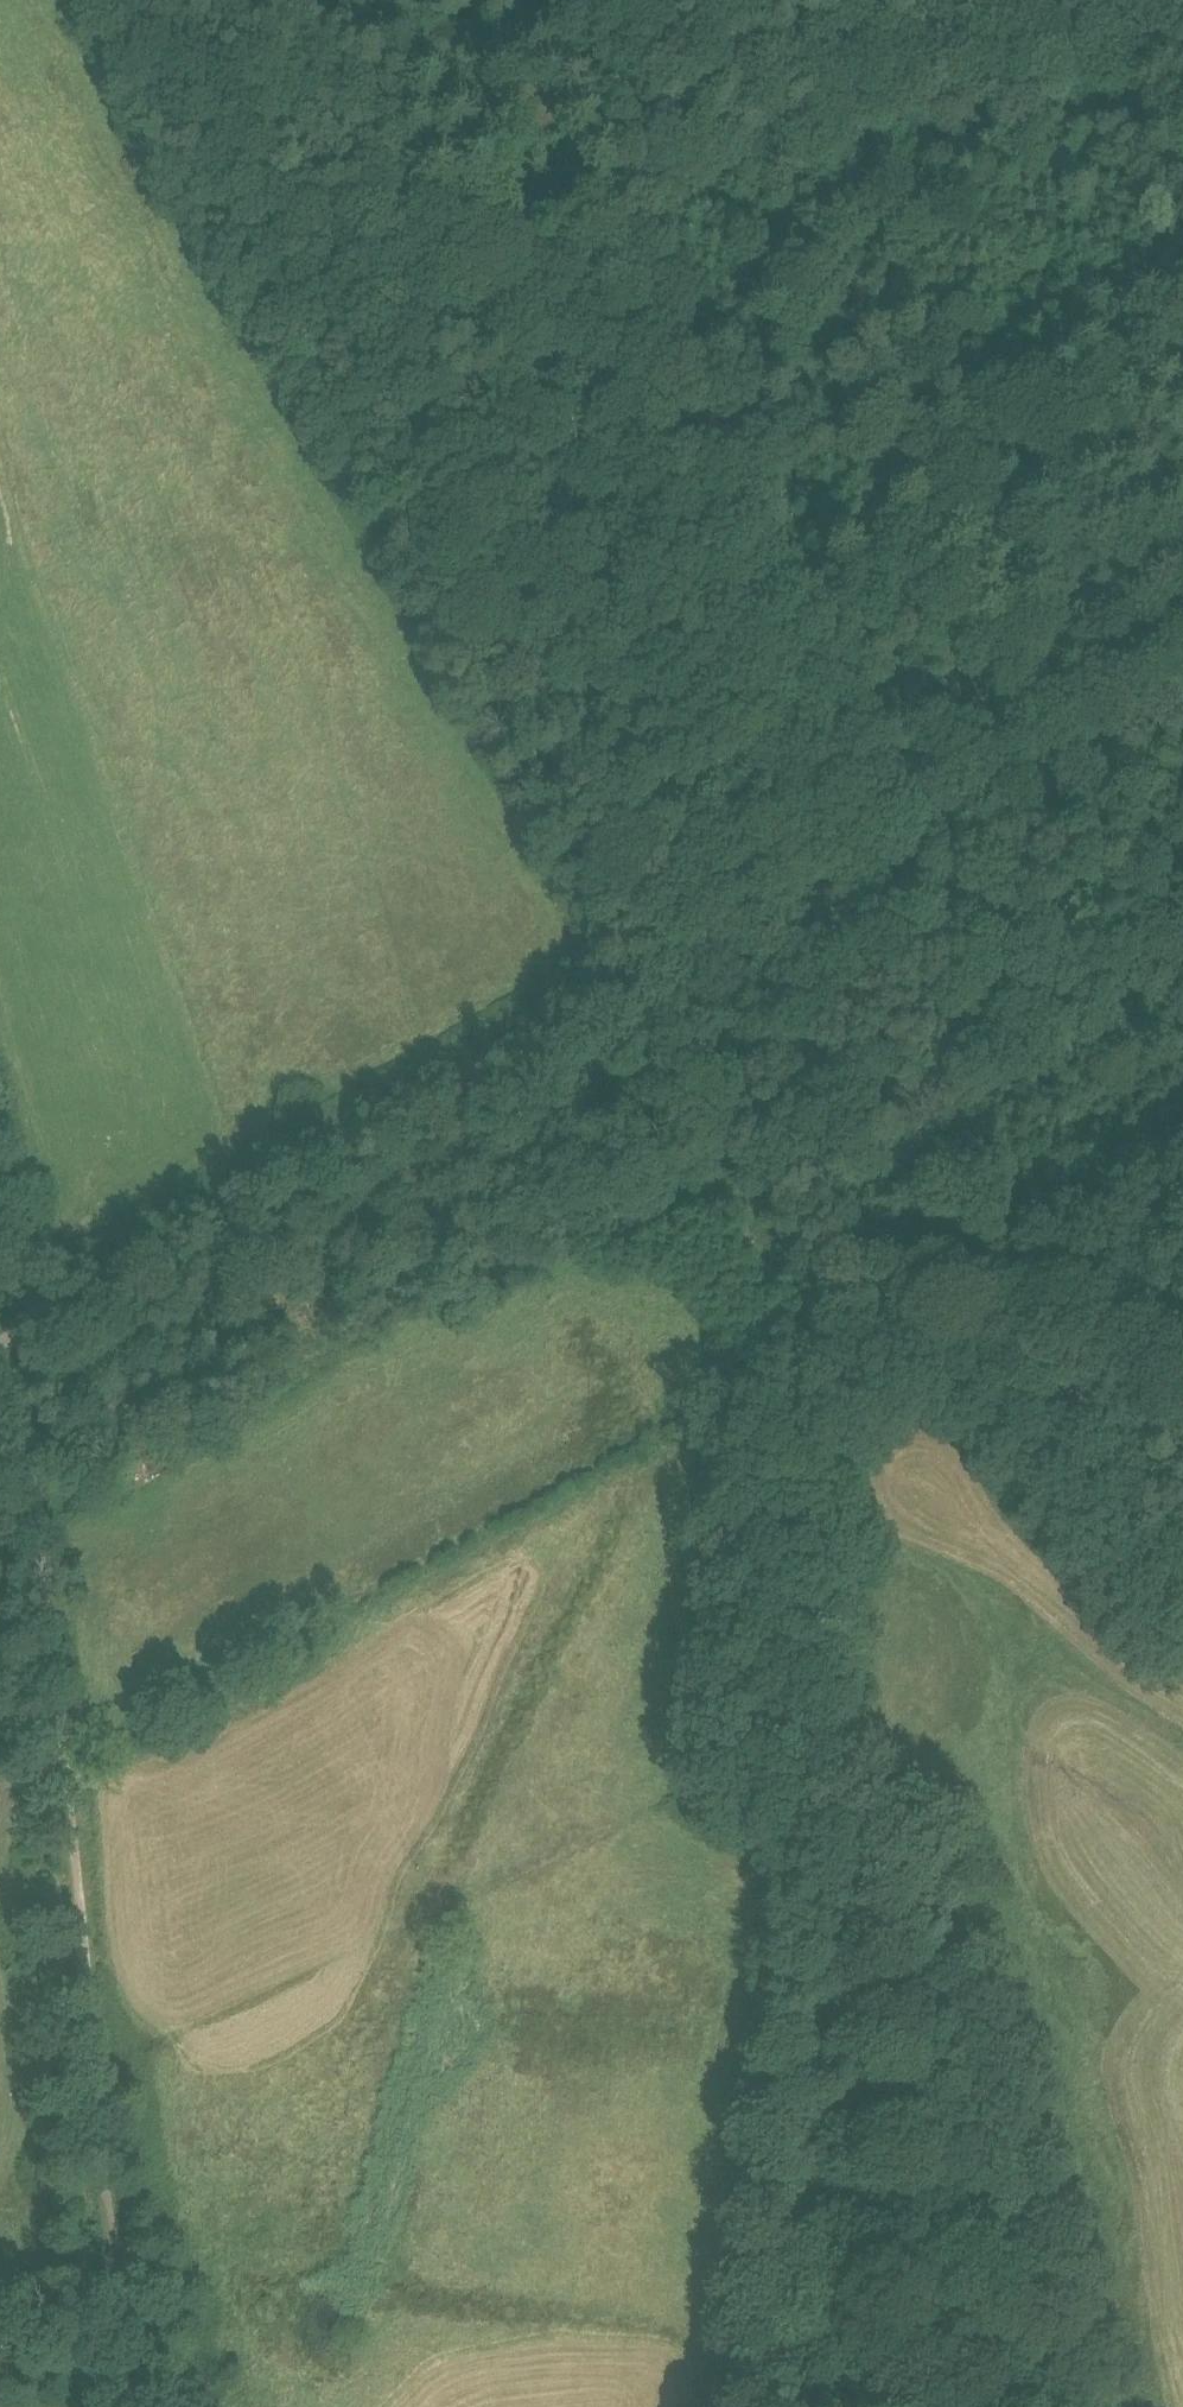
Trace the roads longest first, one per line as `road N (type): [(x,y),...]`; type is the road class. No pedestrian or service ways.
road 1 (track): [(184,2406),(126,2259),(27,1317)]
road 2 (unclassified): [(0,1342),(27,1317),(645,978)]

